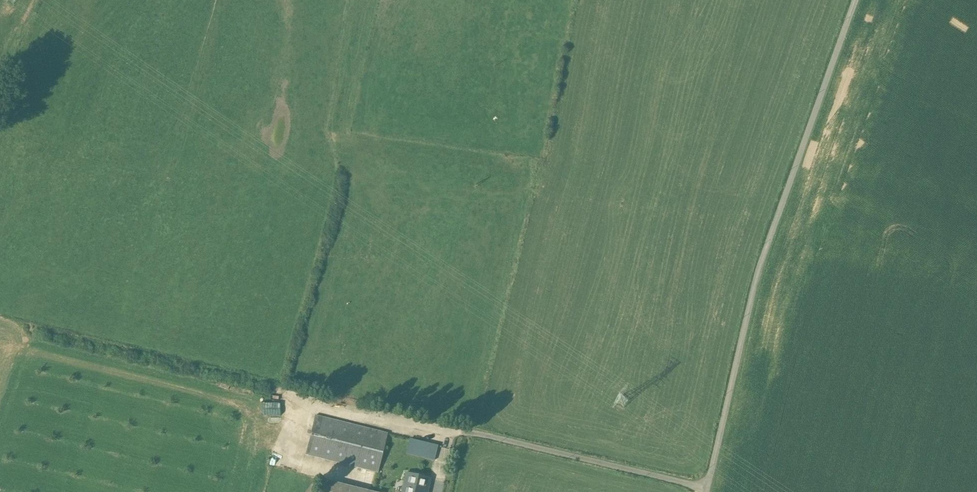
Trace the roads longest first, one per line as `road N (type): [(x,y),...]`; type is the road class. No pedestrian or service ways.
road 1 (track): [(858,0),(767,248),(708,491)]
road 2 (track): [(316,407),(709,487)]

